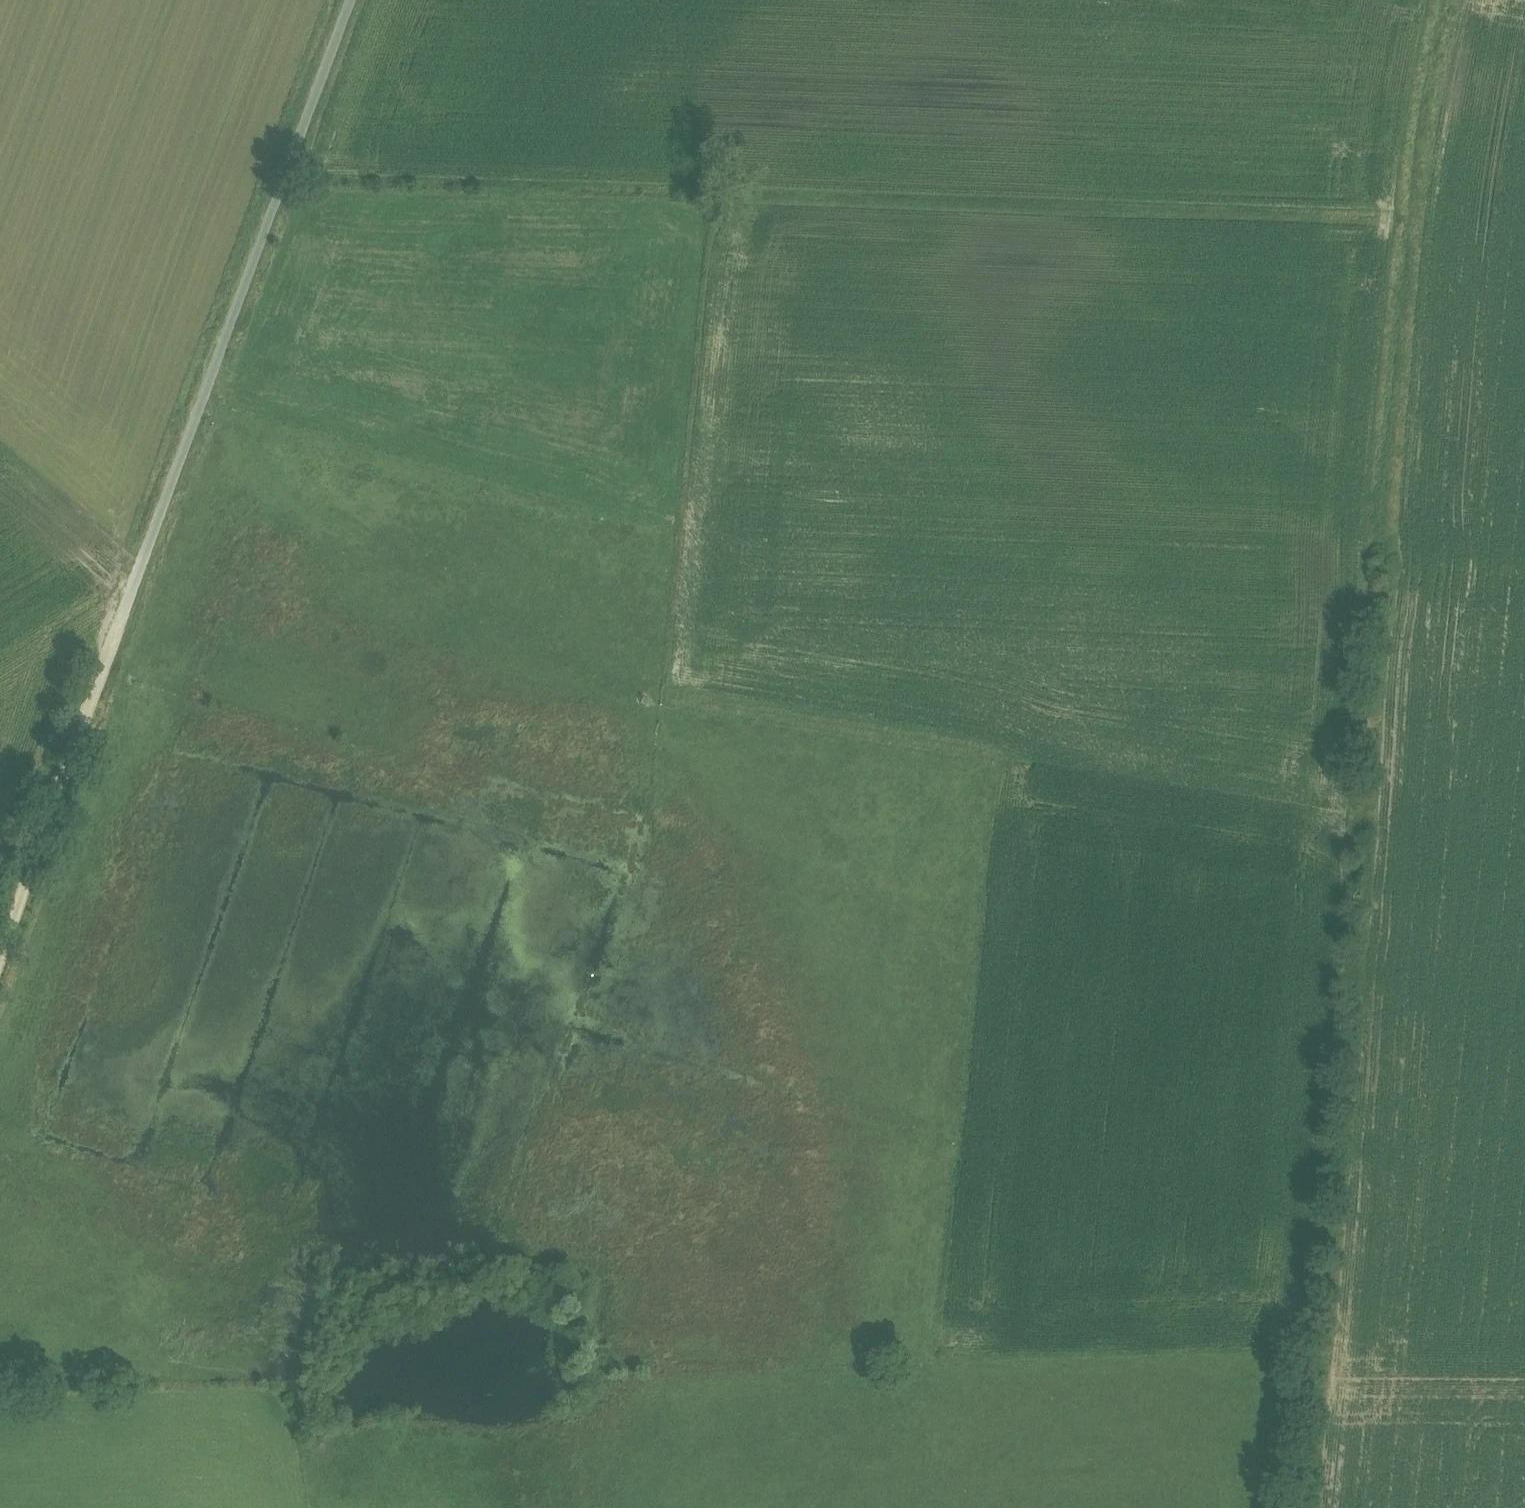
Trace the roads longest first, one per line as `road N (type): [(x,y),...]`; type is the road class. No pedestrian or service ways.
road 1 (unclassified): [(352,0),(110,630)]
road 2 (track): [(110,630),(0,937)]

